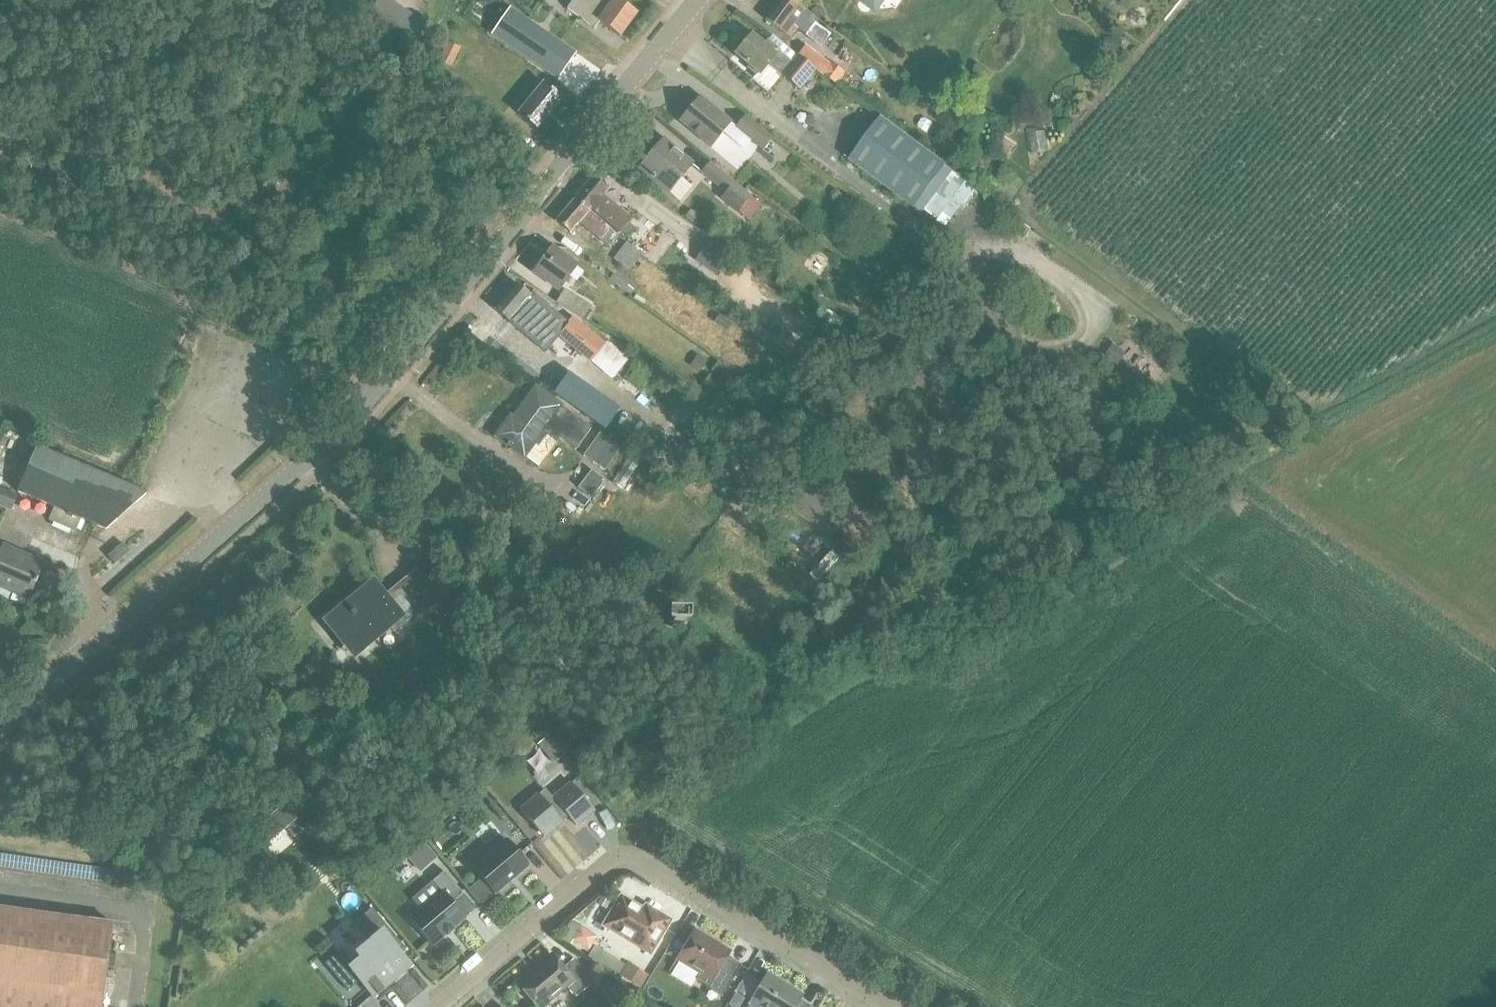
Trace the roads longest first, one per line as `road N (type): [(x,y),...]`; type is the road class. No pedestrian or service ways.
road 1 (tertiary): [(0,730),(361,409),(696,0)]
road 2 (residential): [(884,1006),(629,855),(612,859),(439,1006)]

